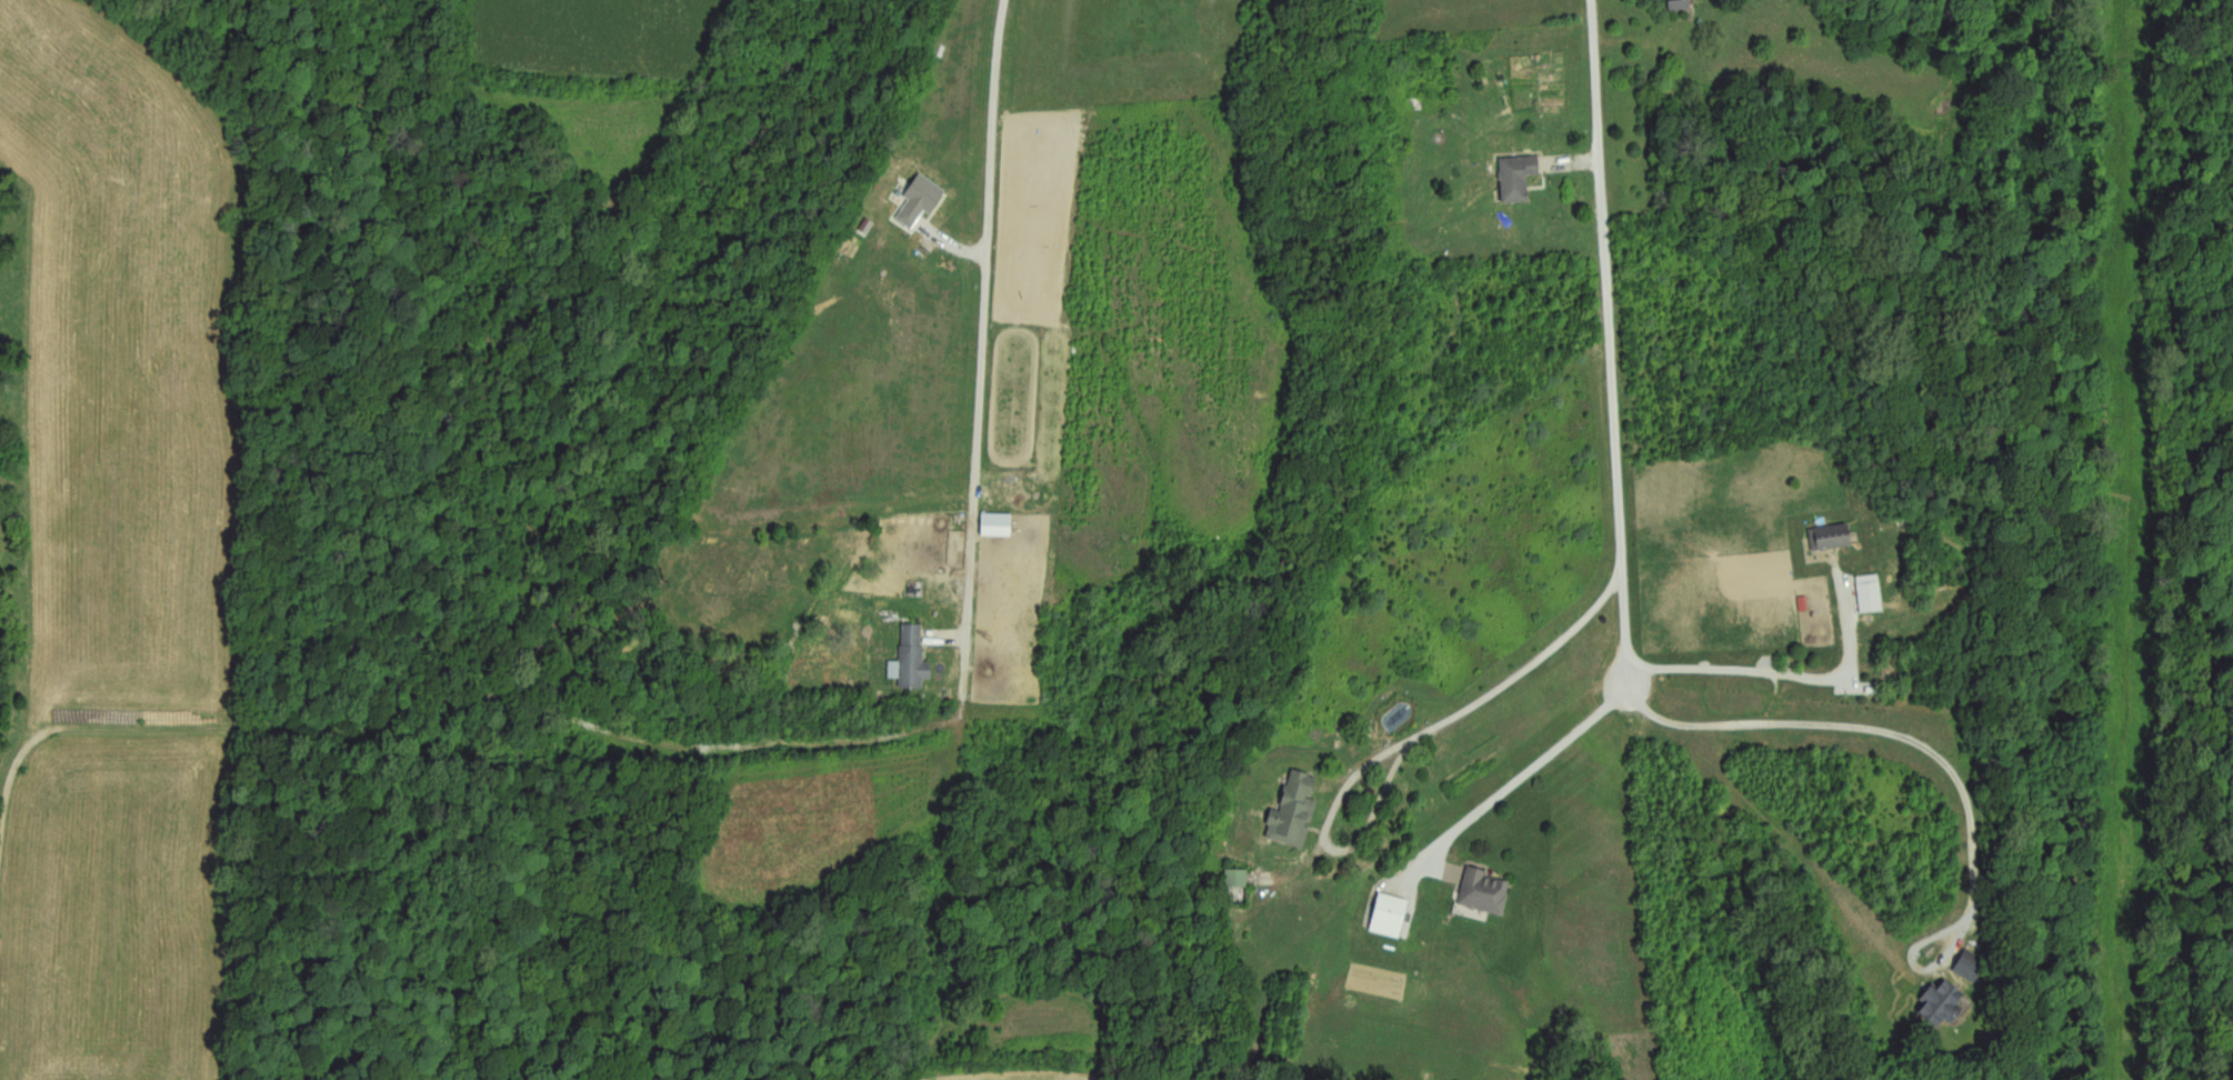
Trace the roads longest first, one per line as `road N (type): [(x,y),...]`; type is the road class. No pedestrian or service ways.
road 1 (residential): [(1596,0),(1633,683)]

